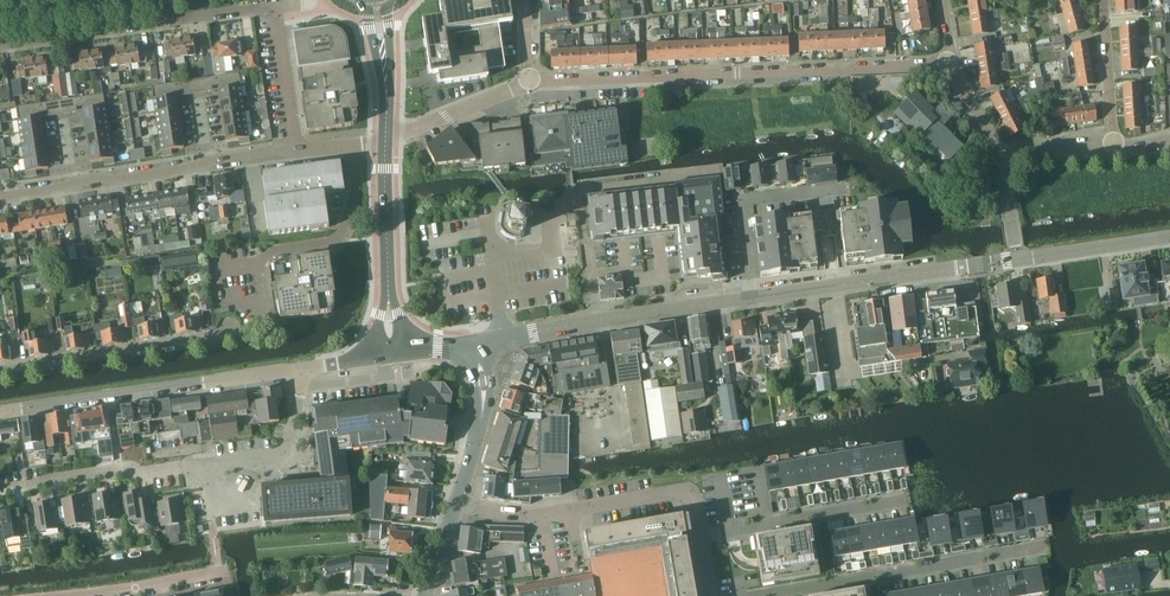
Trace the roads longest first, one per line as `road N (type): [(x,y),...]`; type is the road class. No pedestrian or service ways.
road 1 (residential): [(0,369),(268,327),(257,263),(273,250),(337,238),(359,171),(357,143)]
road 2 (residential): [(527,82),(952,61)]
road 3 (residential): [(0,43),(275,6),(298,150)]
road 4 (residential): [(305,368),(0,412)]
road 5 (residential): [(743,595),(1043,547)]
road 6 (residential): [(0,195),(298,150)]
road 7 (residential): [(700,535),(684,492),(568,511),(456,500)]
road 8 (tertiary): [(750,297),(1018,257)]
road 9 (residential): [(591,273),(577,185),(719,173)]
road 10 (tertiary): [(396,354),(386,137)]
road 11 (residential): [(700,535),(907,498)]
road 12 (residential): [(853,194),(740,206),(750,297)]
road 13 (residential): [(13,486),(204,465)]
road 14 (residential): [(204,465),(285,453),(305,368)]
road 15 (tertiary): [(456,500),(484,397),(479,341)]
road 16 (tertiary): [(598,322),(750,297)]
road 17 (tertiary): [(1018,257),(1169,236)]
road 18 (residential): [(386,137),(527,82)]
road 19 (residential): [(219,573),(73,595)]
road 20 (residential): [(1114,147),(1104,0)]
road 21 (tertiary): [(386,137),(376,0)]
road 22 (tertiary): [(479,341),(598,322)]

